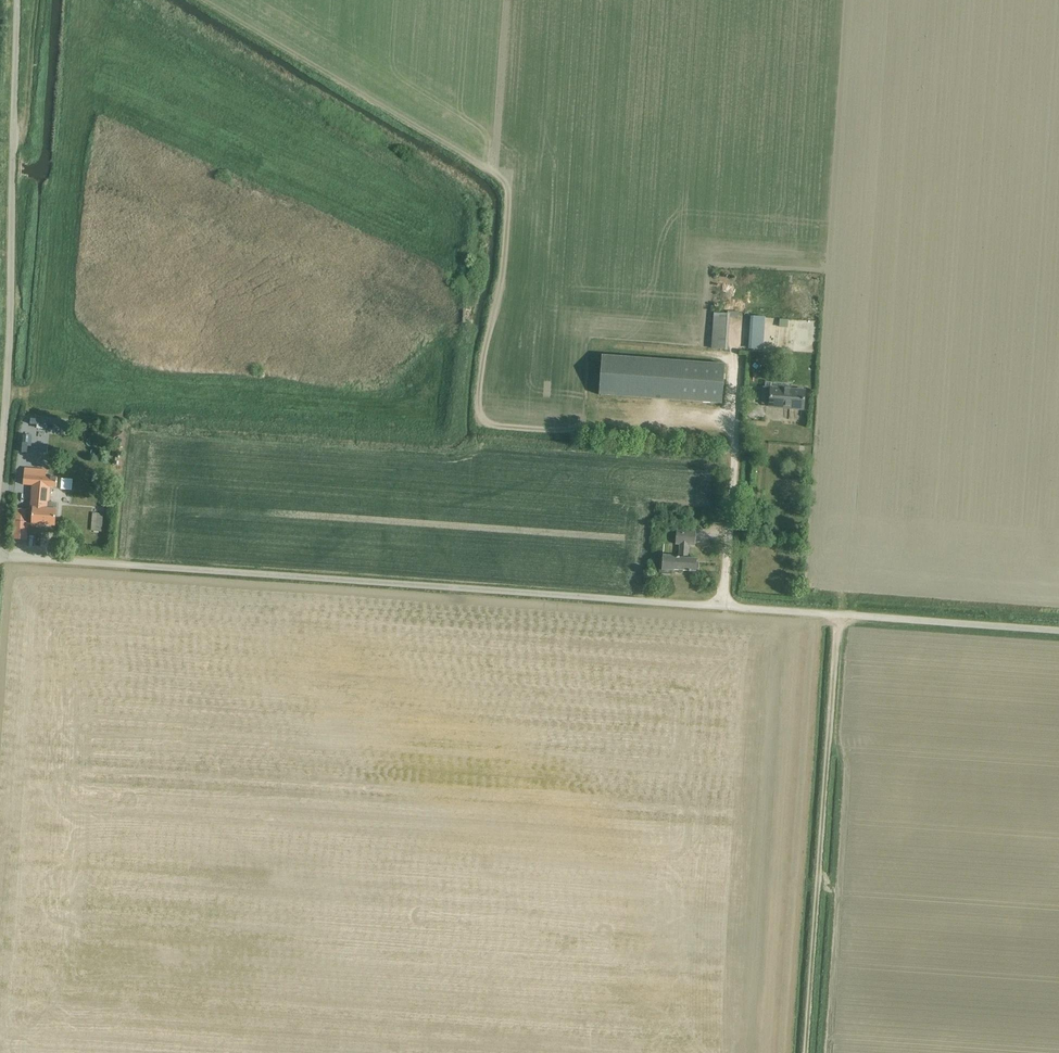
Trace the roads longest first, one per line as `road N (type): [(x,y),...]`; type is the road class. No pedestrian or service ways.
road 1 (unclassified): [(1058,631),(0,558)]
road 2 (unclassified): [(0,467),(16,0)]
road 3 (track): [(805,1052),(839,616)]

